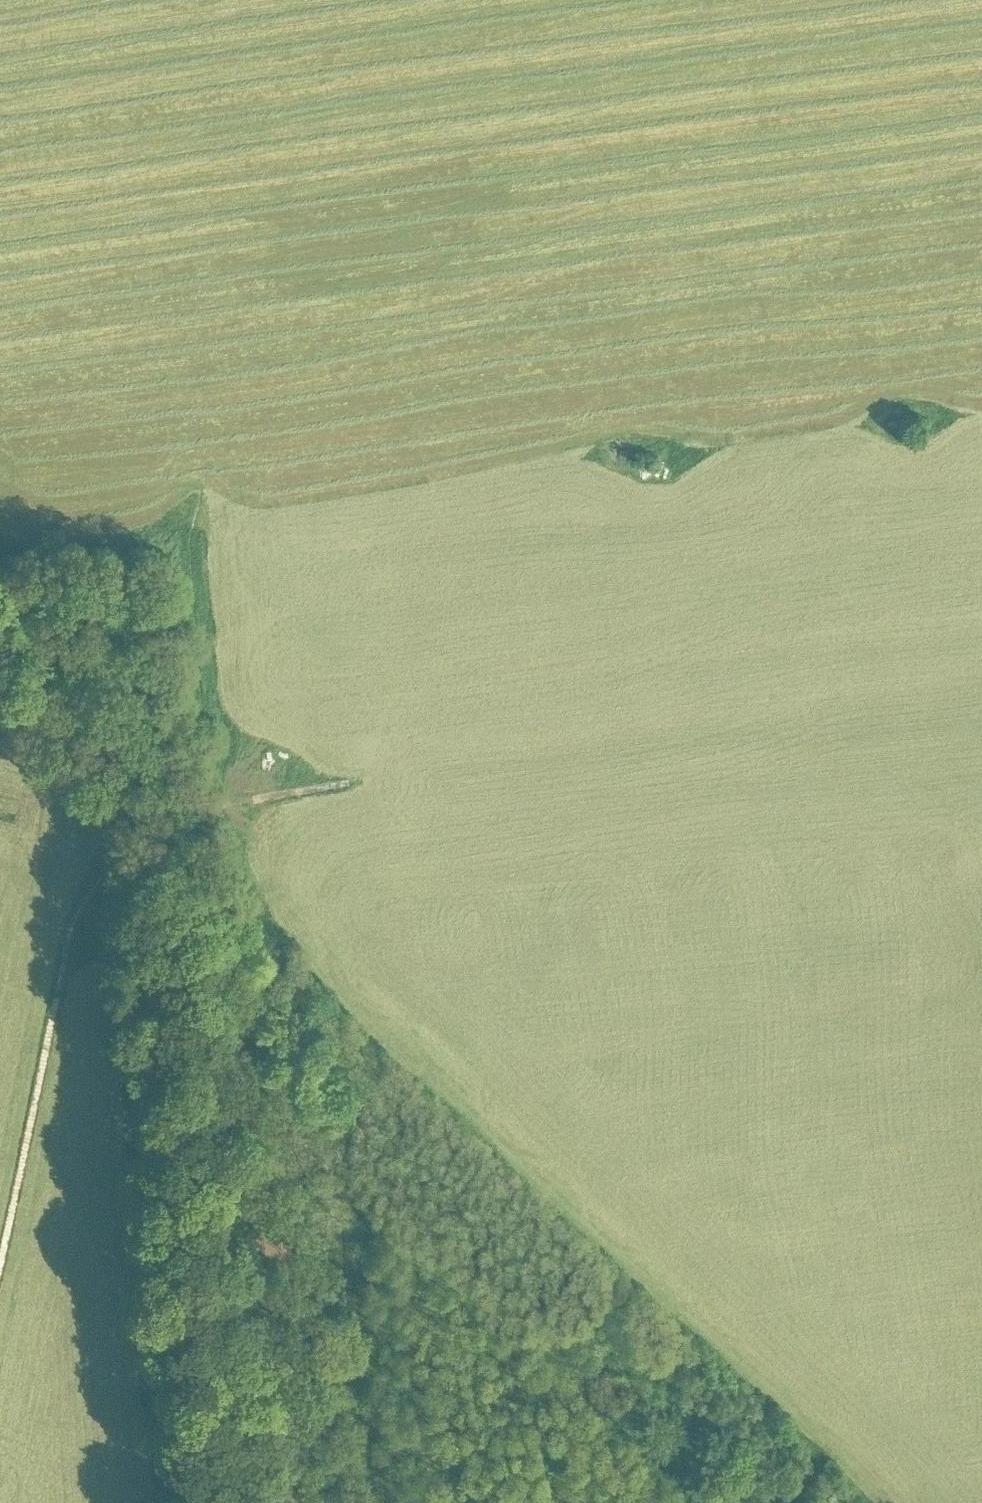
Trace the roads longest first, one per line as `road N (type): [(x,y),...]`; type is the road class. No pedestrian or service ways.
road 1 (track): [(890,1502),(334,988)]

